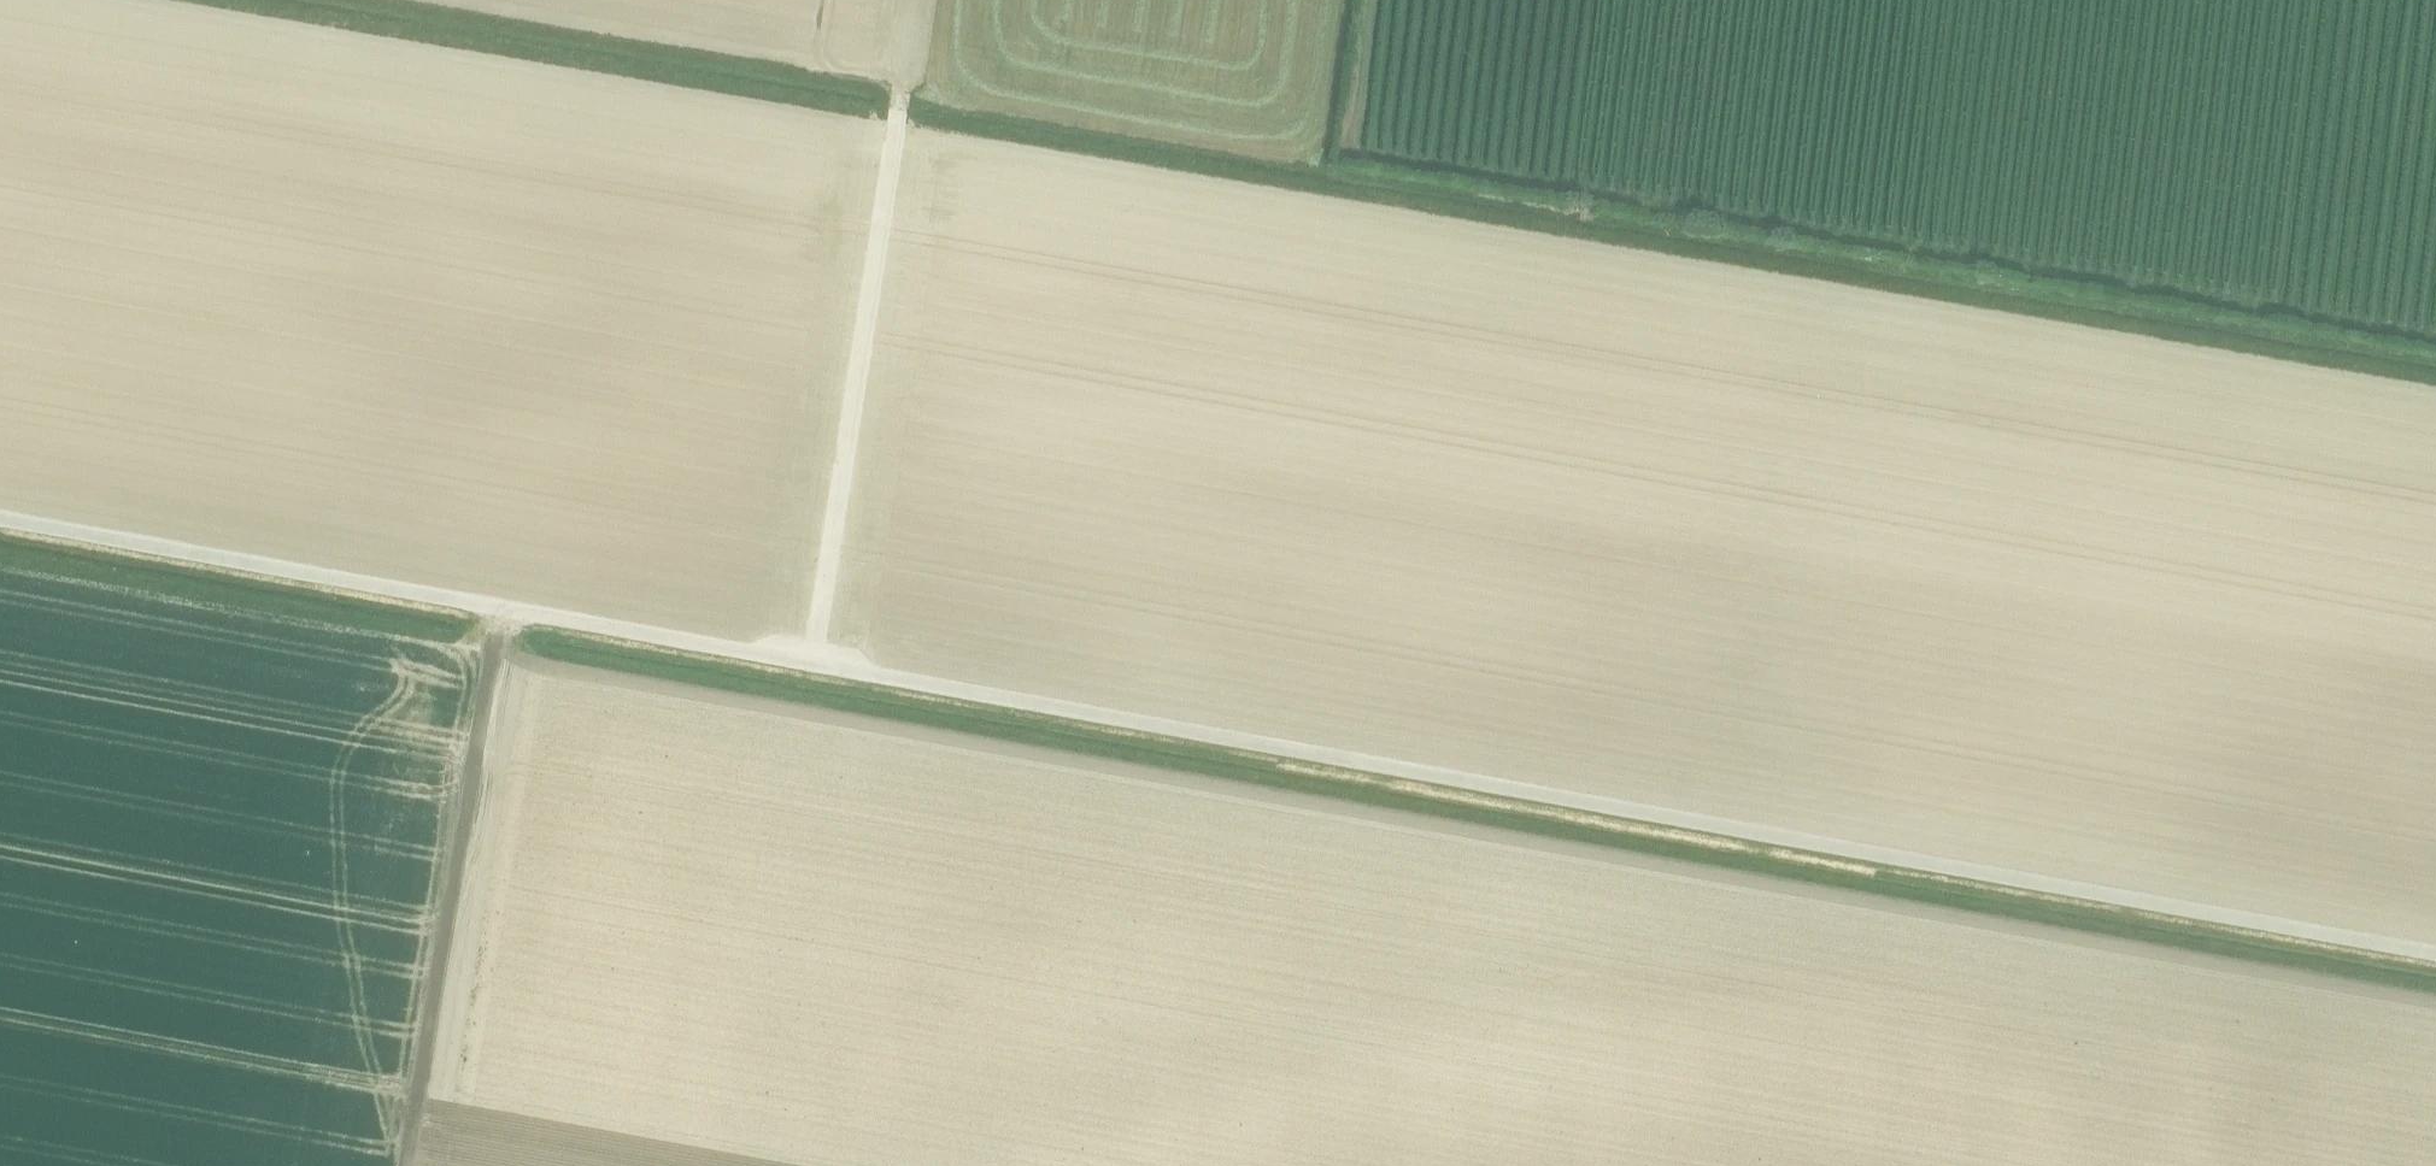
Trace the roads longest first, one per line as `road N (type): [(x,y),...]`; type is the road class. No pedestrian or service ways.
road 1 (track): [(0,521),(2435,957)]

